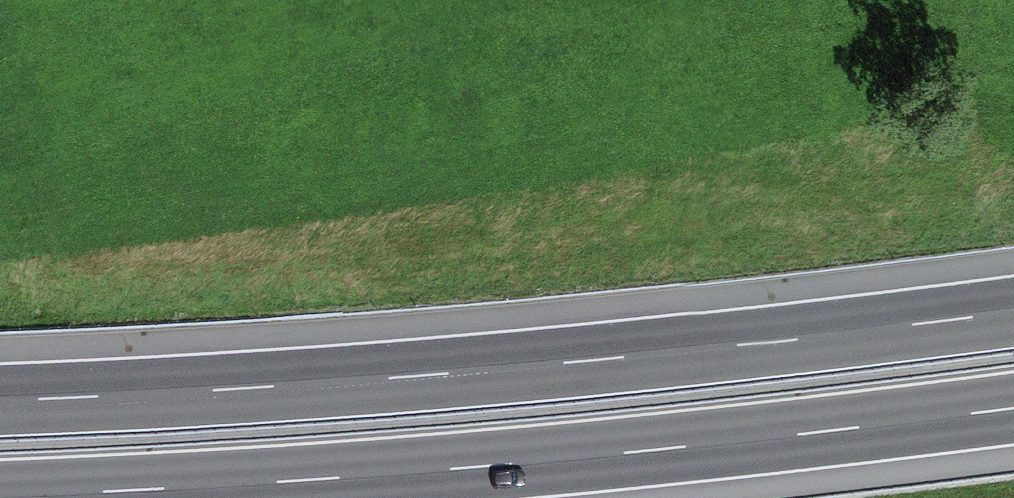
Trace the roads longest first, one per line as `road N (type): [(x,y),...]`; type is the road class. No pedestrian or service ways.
road 1 (motorway): [(1013,312),(602,360),(0,401)]
road 2 (motorway): [(0,496),(638,452),(1013,408)]

